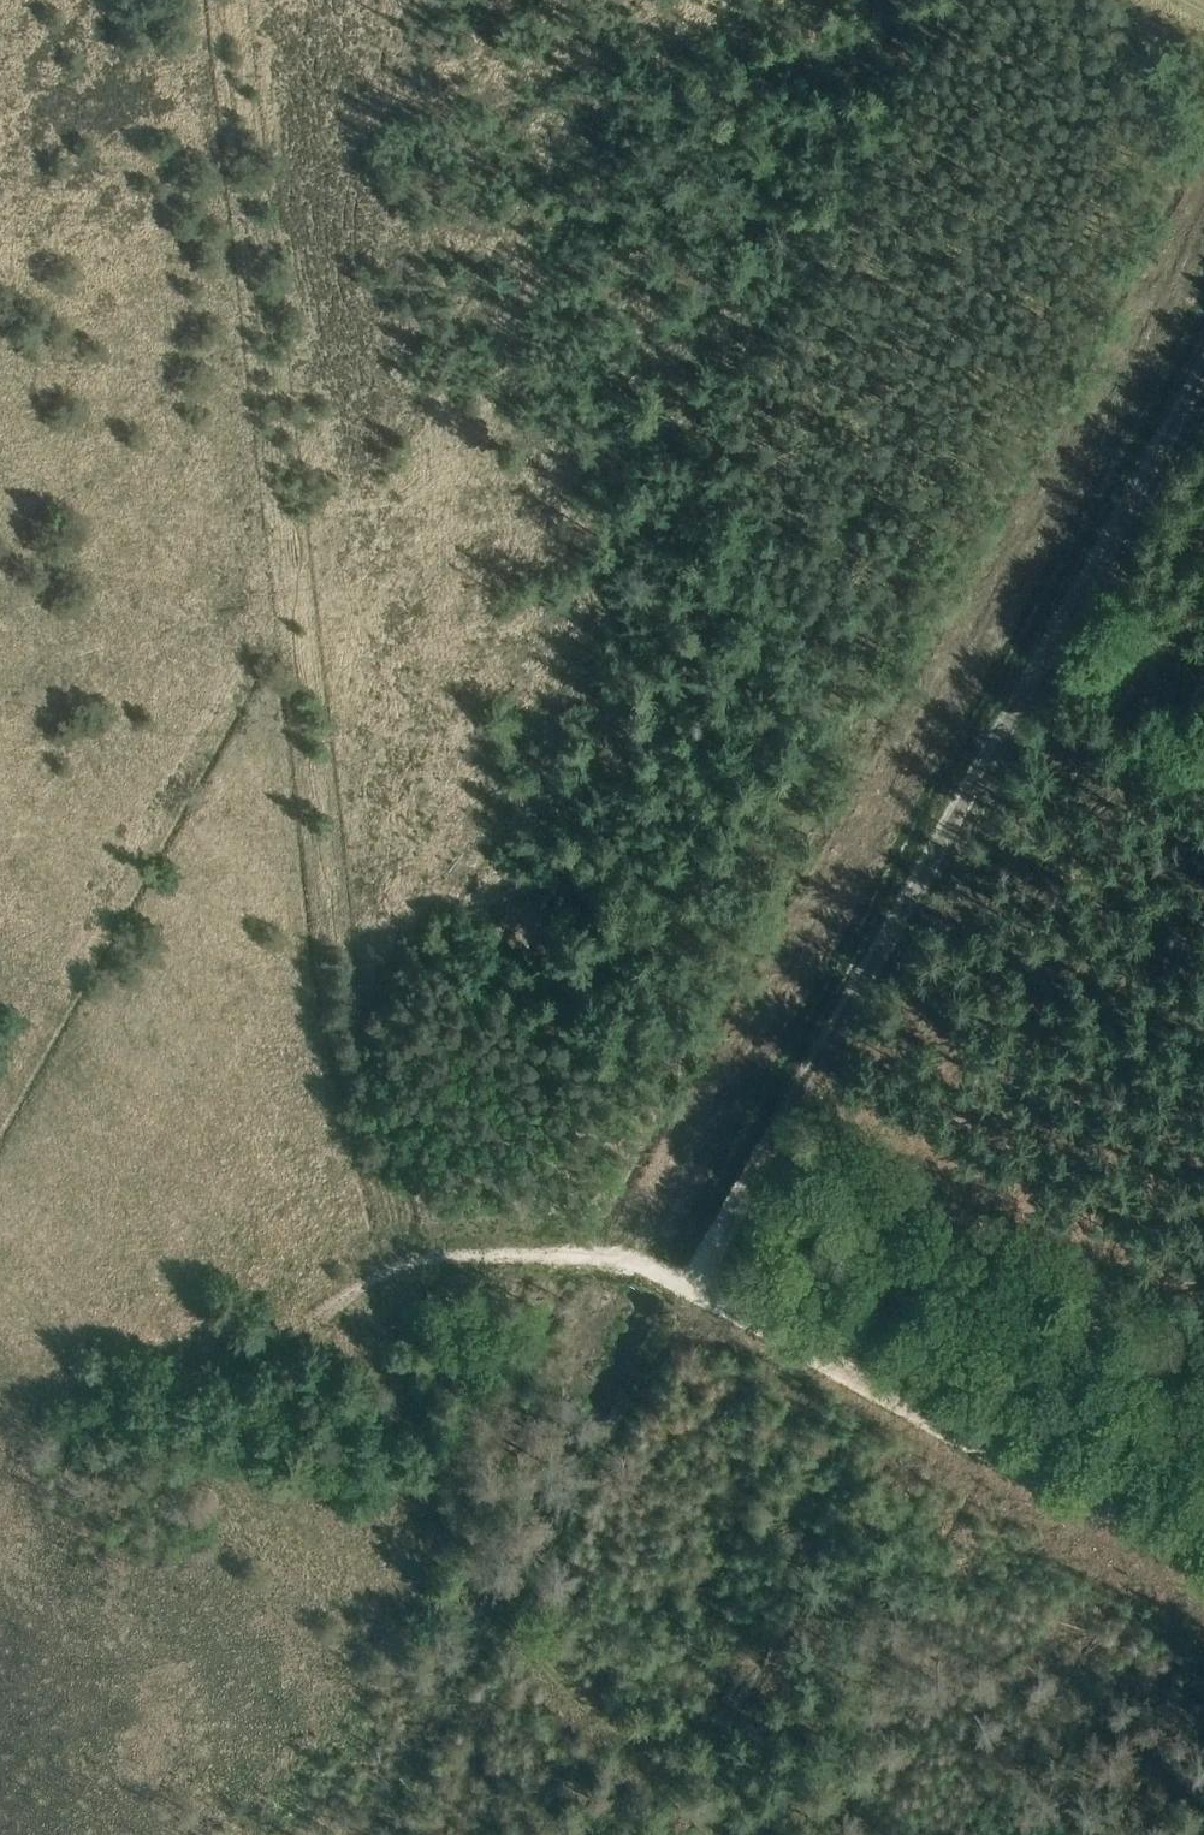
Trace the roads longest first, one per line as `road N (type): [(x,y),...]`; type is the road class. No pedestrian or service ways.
road 1 (track): [(694,1281),(1203,372)]
road 2 (track): [(1203,1564),(664,1270),(549,1255),(411,1265),(265,1353)]
road 3 (track): [(716,1834),(520,1633)]

